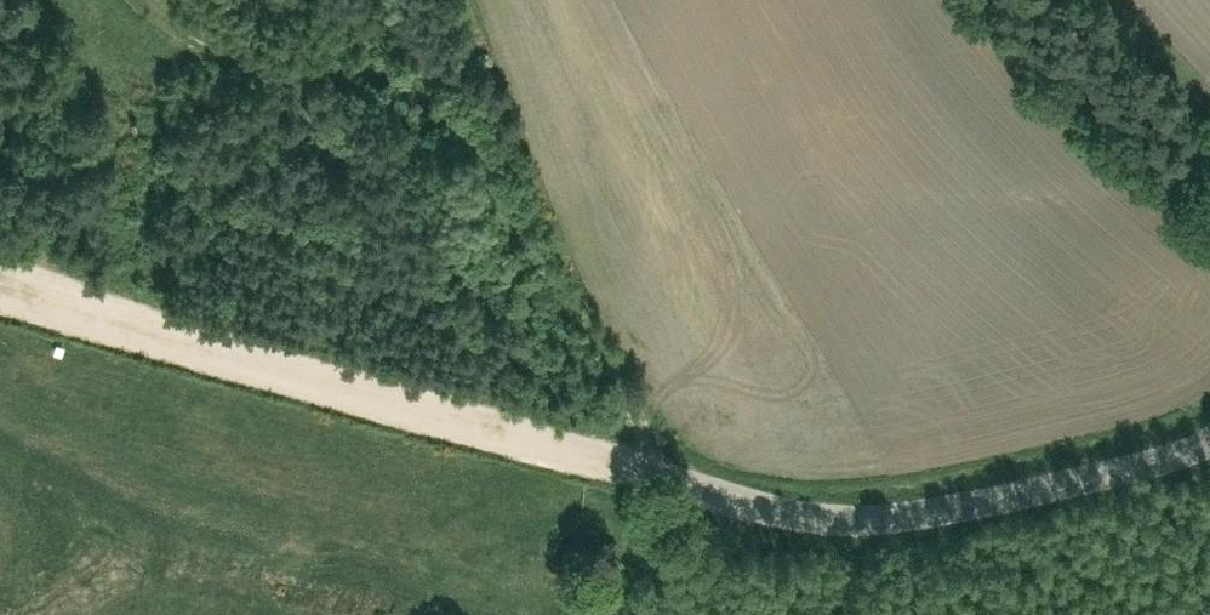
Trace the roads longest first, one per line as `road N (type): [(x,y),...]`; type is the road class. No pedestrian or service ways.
road 1 (track): [(1209,448),(1174,490),(922,556),(461,428),(0,279)]
road 2 (track): [(686,494),(605,367),(473,0)]
road 3 (track): [(1091,0),(1117,46),(1209,125)]

